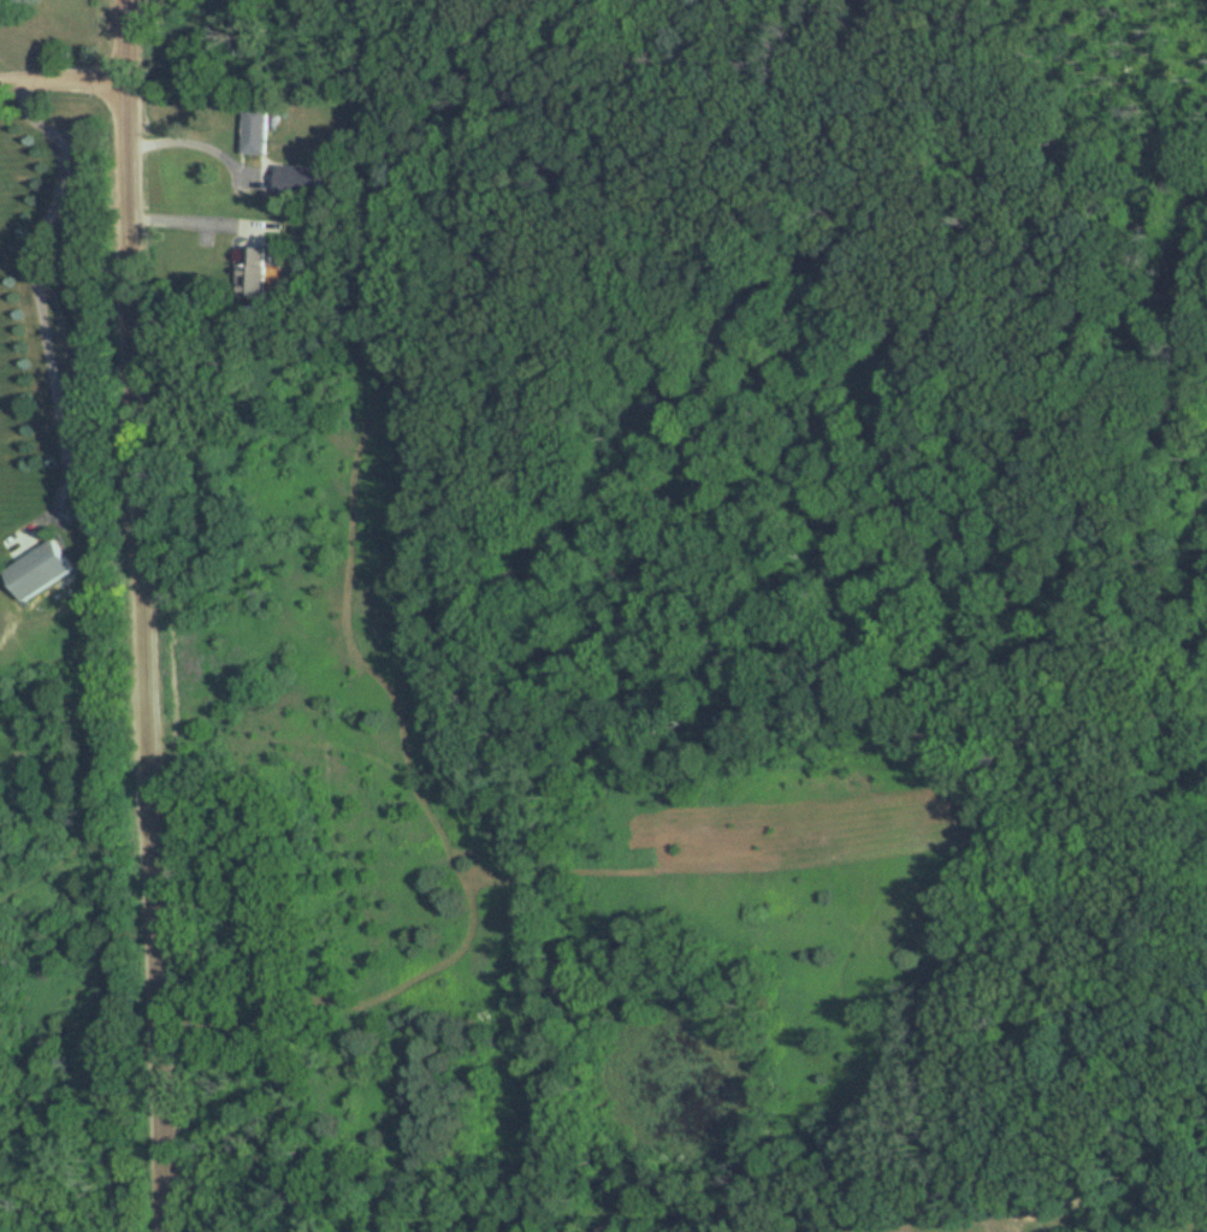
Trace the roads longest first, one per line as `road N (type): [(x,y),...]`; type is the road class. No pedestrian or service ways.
road 1 (residential): [(167,1231),(124,0)]
road 2 (residential): [(0,72),(125,71)]

